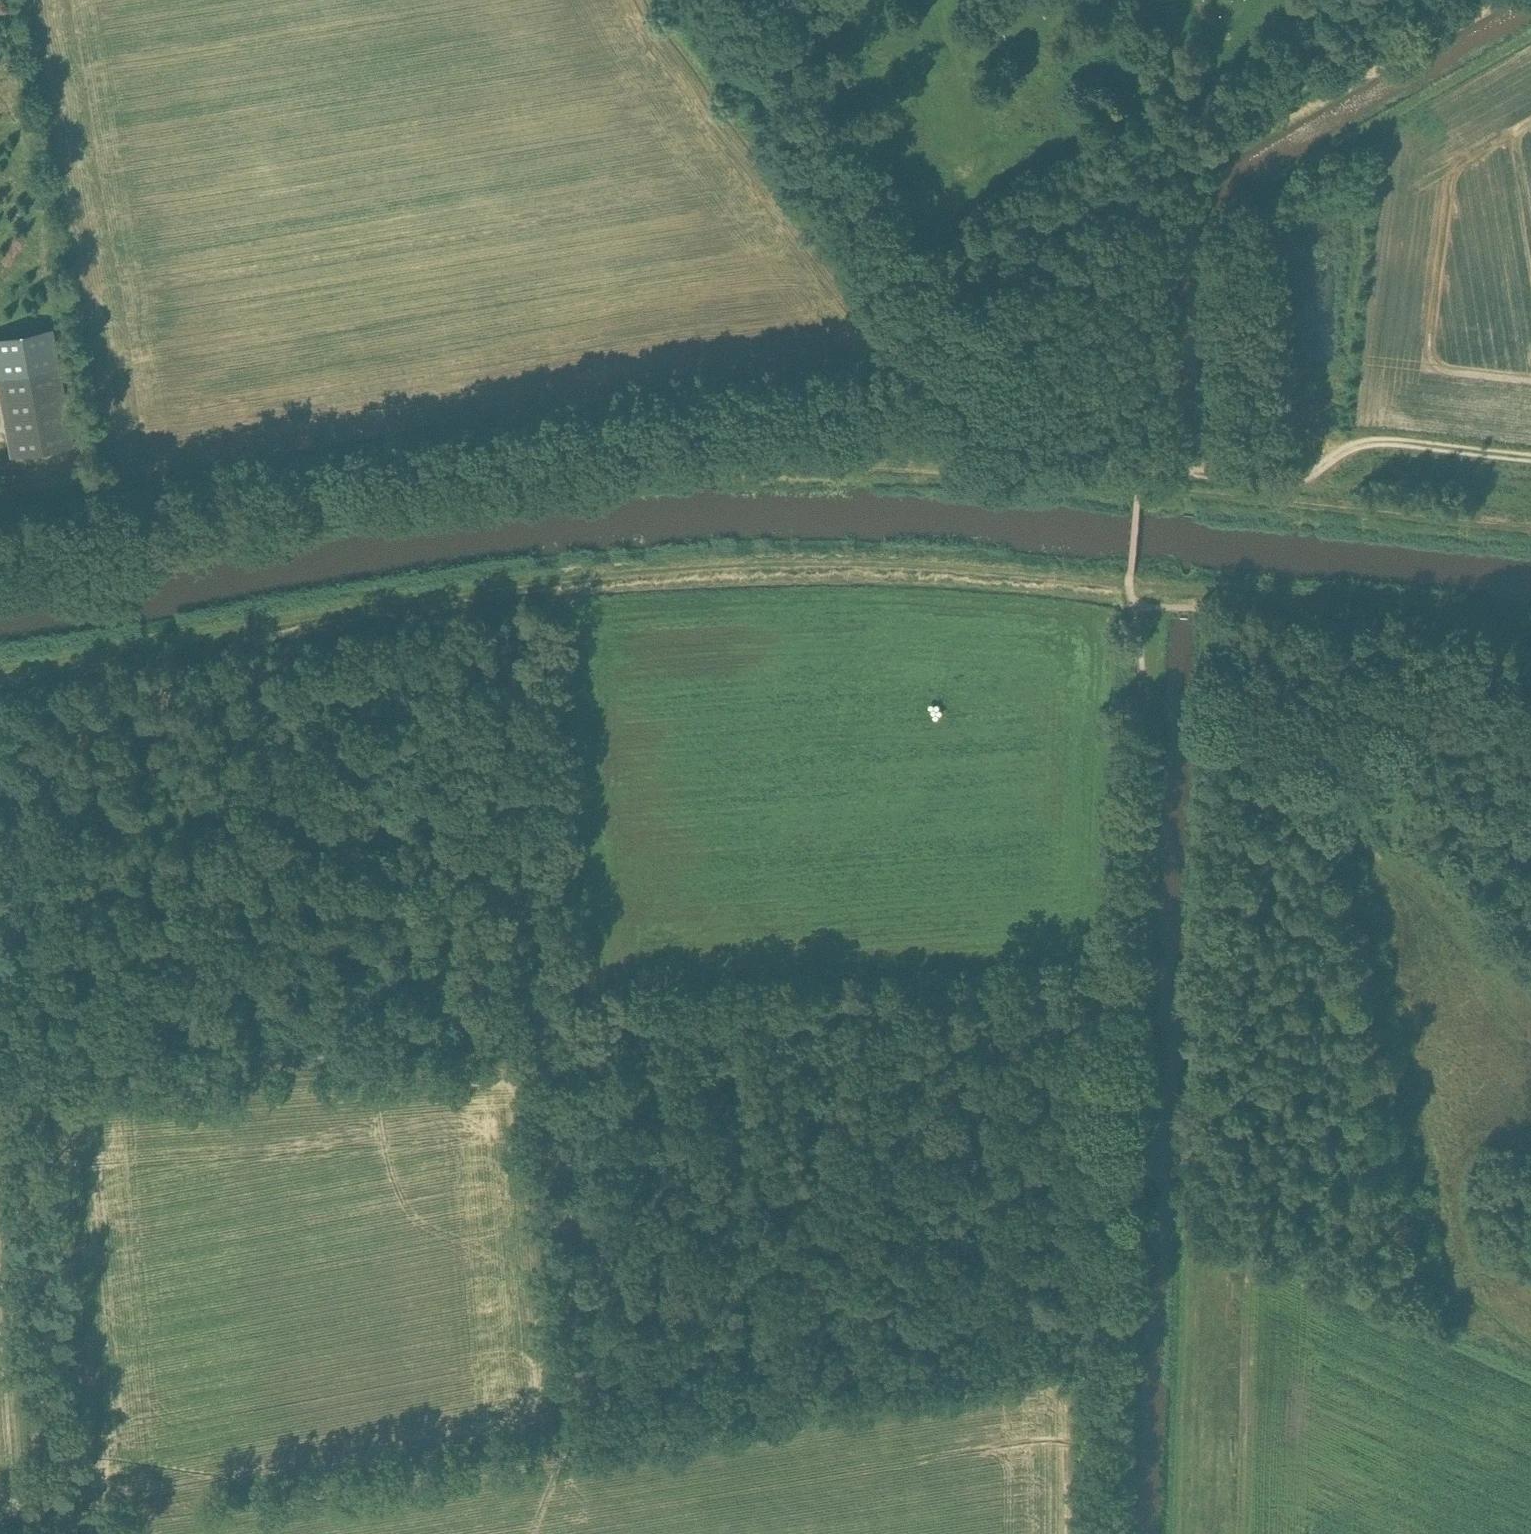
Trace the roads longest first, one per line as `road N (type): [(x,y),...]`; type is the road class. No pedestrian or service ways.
road 1 (track): [(46,1533),(6,1074),(1134,982)]
road 2 (track): [(0,673),(471,595),(771,565),(950,571),(1131,589)]
road 3 (track): [(1131,589),(1530,633)]
road 4 (track): [(1530,533),(1168,491),(1140,468)]
road 5 (track): [(162,513),(0,540)]

